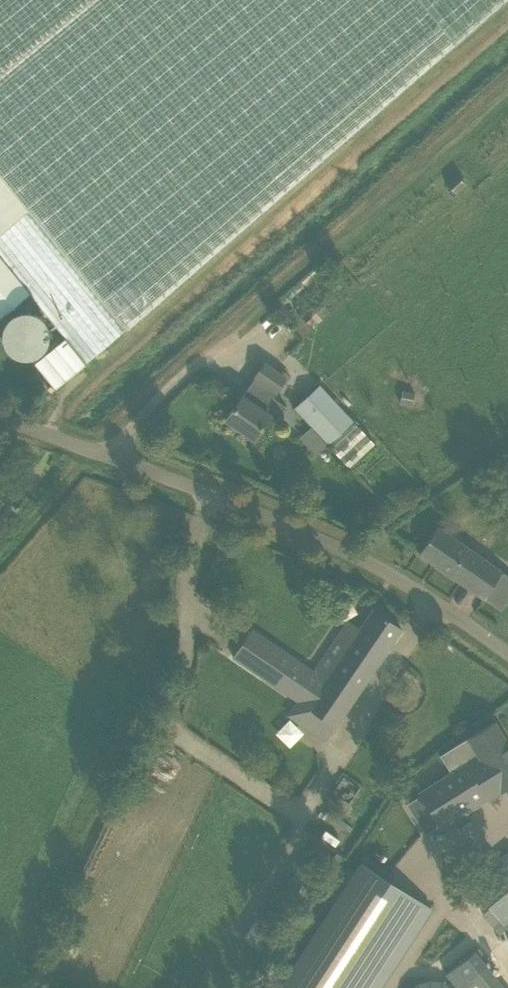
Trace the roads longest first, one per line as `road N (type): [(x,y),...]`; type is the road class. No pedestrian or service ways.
road 1 (track): [(86,450),(507,75)]
road 2 (unclassified): [(507,650),(402,580),(254,501),(0,422)]

